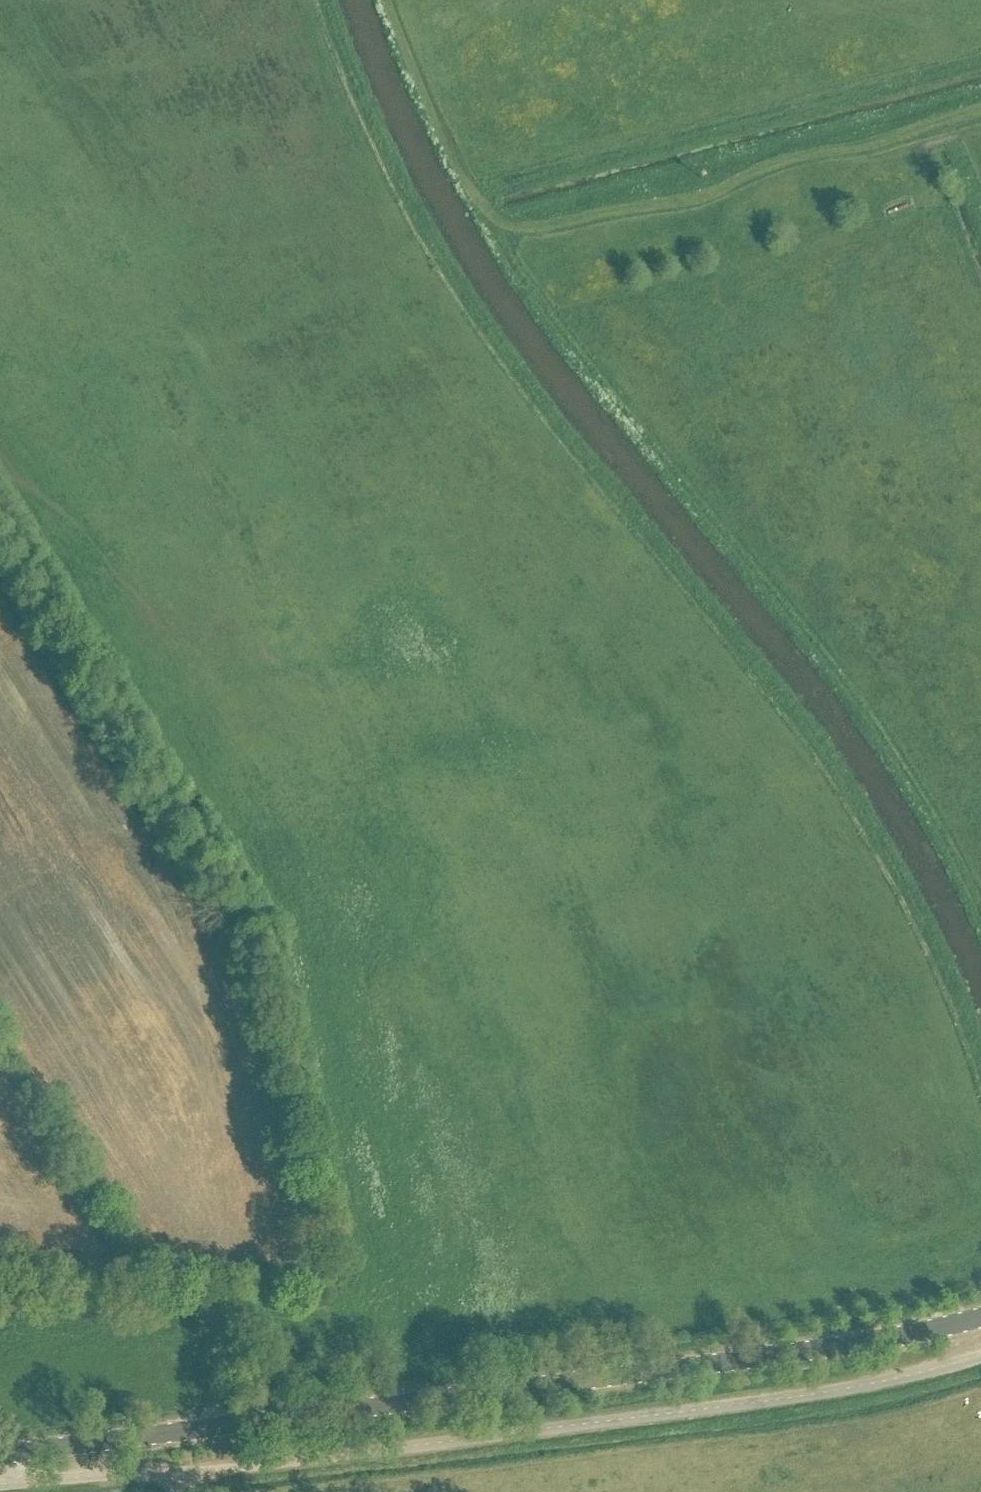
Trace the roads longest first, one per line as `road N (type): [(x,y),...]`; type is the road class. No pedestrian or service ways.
road 1 (tertiary): [(0,1455),(864,1346),(980,1320)]
road 2 (track): [(212,1427),(224,1328),(204,1314),(0,1306)]

